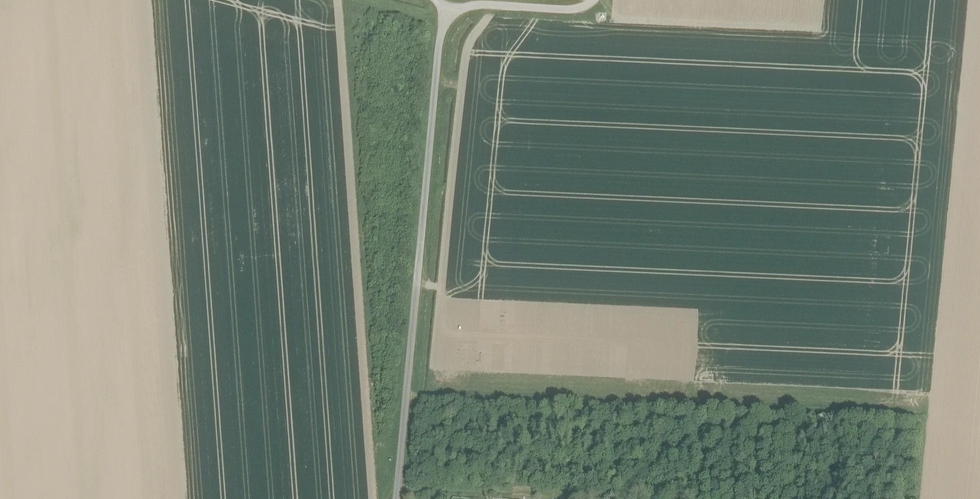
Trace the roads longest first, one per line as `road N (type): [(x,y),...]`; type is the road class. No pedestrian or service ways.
road 1 (unclassified): [(402,461),(449,15)]
road 2 (unclassified): [(449,15),(474,6),(568,10),(593,0)]

